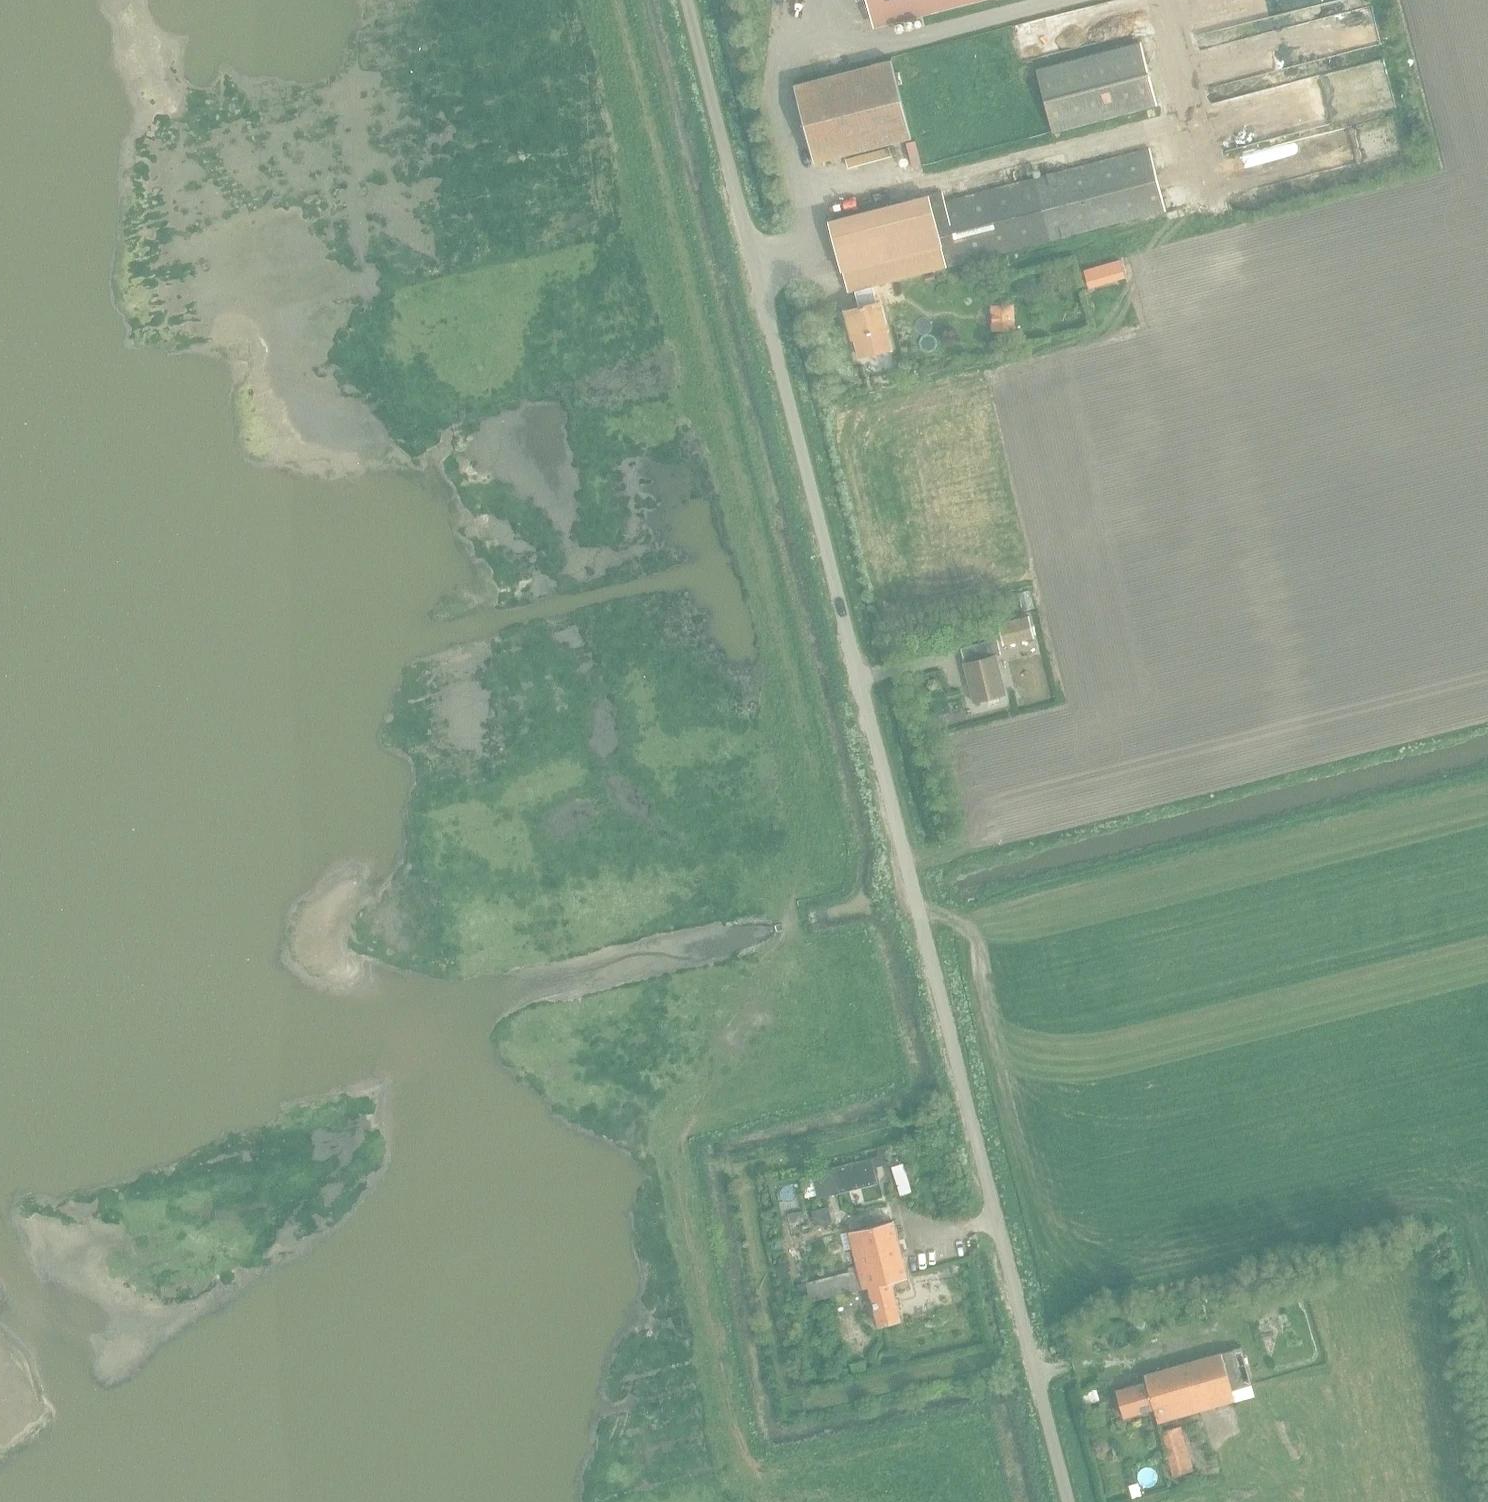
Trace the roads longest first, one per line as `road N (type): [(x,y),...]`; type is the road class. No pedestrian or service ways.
road 1 (unclassified): [(1069,1501),(681,0)]

